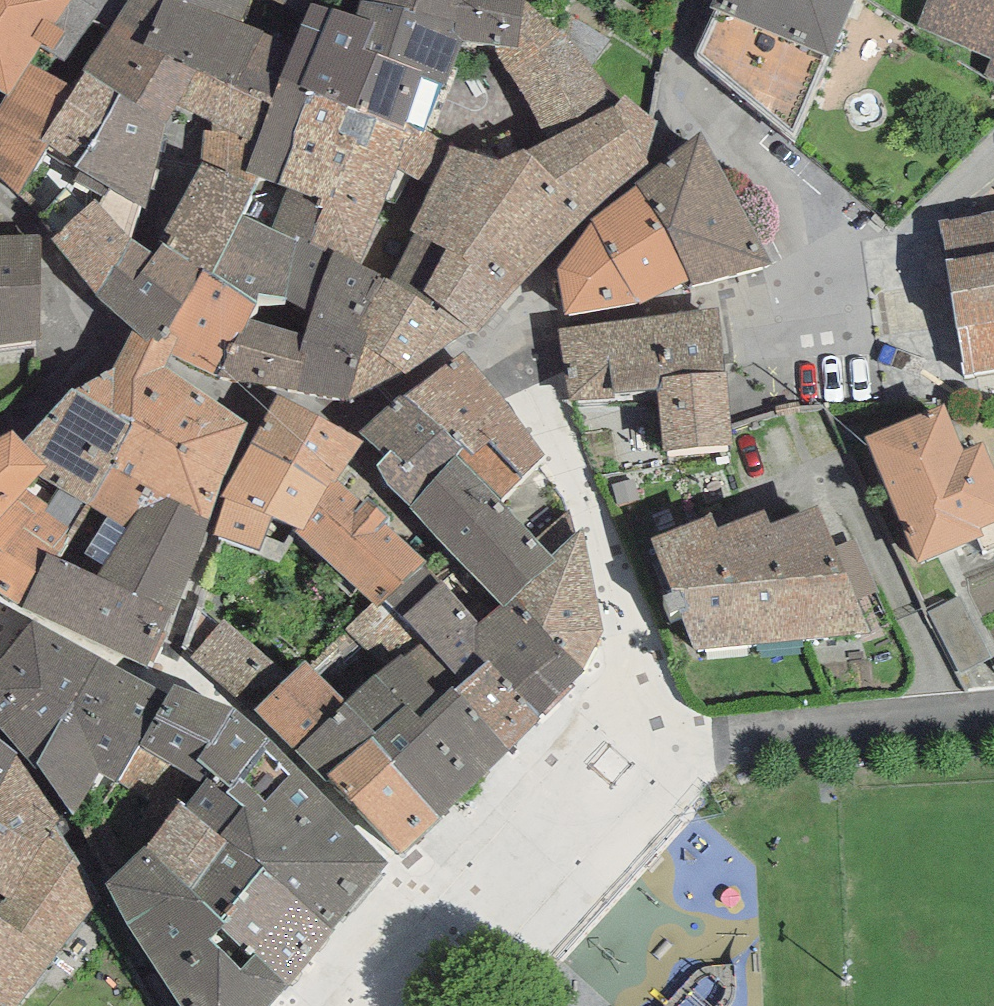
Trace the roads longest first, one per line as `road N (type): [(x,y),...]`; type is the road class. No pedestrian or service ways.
road 1 (residential): [(697,0),(666,78),(706,109),(858,277),(993,163)]
road 2 (residential): [(993,718),(714,742)]

